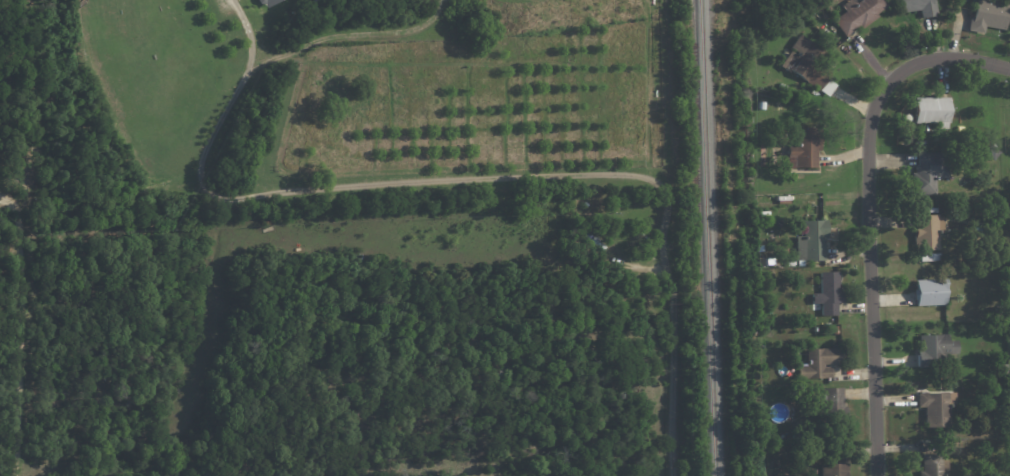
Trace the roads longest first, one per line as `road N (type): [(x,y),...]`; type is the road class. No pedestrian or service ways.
road 1 (residential): [(886,85),(870,155),(877,475)]
road 2 (residential): [(673,475),(673,312)]
road 3 (residential): [(1009,67),(931,55),(886,85)]

